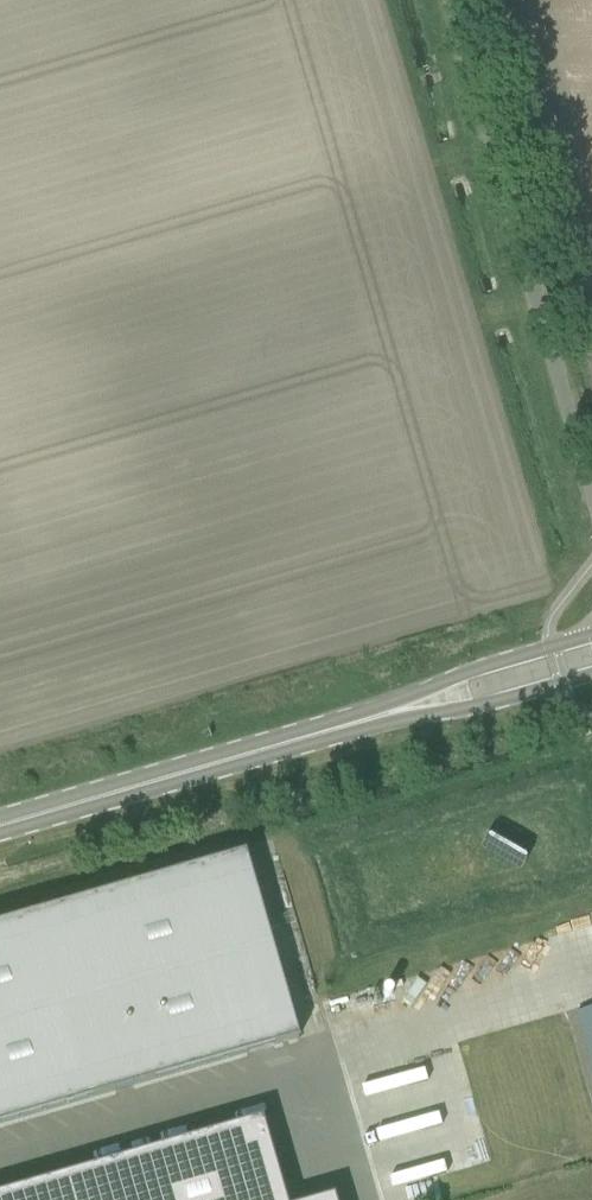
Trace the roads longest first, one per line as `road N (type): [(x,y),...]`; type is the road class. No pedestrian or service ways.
road 1 (unclassified): [(591,493),(455,0)]
road 2 (secondary): [(0,827),(422,702)]
road 3 (secondary): [(591,637),(469,673),(422,702)]
road 4 (secondary): [(422,702),(468,700),(591,668)]

